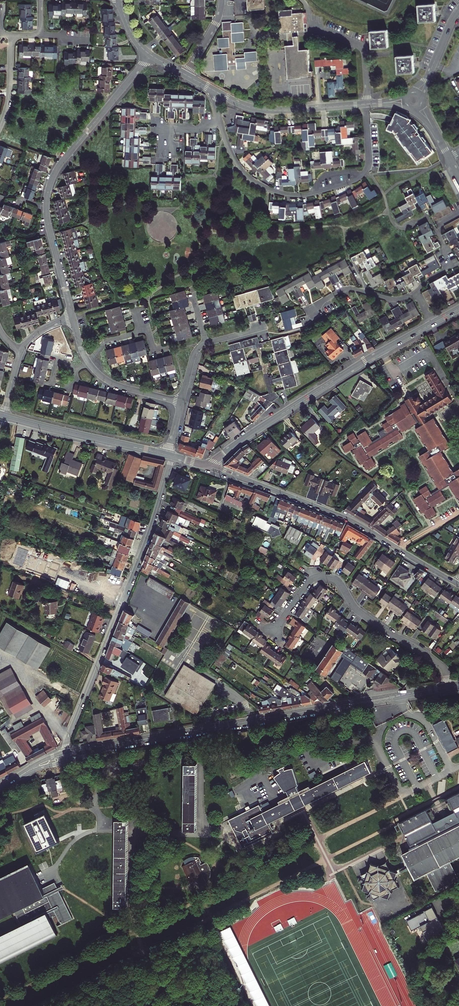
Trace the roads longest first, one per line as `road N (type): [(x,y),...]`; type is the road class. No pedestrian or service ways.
road 1 (residential): [(170,456),(154,519),(63,752)]
road 2 (residential): [(458,584),(349,520),(208,464)]
road 3 (tertiary): [(401,695),(131,741)]
road 4 (tertiary): [(208,464),(432,324)]
road 5 (residential): [(274,632),(309,581),(333,578),(360,613),(442,666),(447,687)]
road 6 (residential): [(46,208),(58,167),(150,55)]
road 7 (tertiary): [(170,456),(2,416)]
road 8 (residential): [(212,90),(265,111),(365,105)]
road 9 (residential): [(220,121),(249,178),(280,193),(314,193)]

